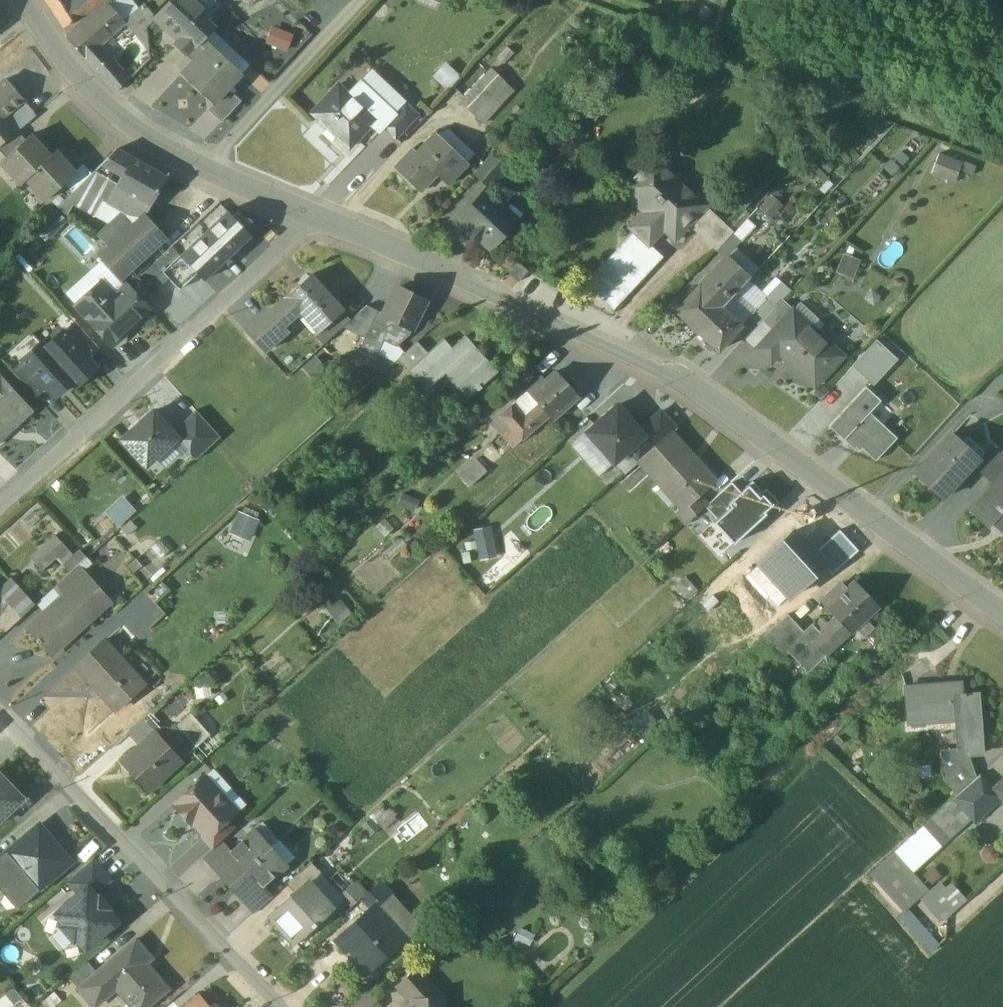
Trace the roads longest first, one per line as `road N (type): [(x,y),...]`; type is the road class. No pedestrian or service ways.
road 1 (residential): [(311,216),(666,379),(740,422),(1002,615)]
road 2 (residential): [(311,216),(0,505)]
road 3 (track): [(1002,158),(614,6)]
road 4 (residential): [(0,713),(279,1006)]
road 5 (residential): [(144,136),(311,216)]
road 6 (residential): [(144,136),(88,91),(25,0)]

